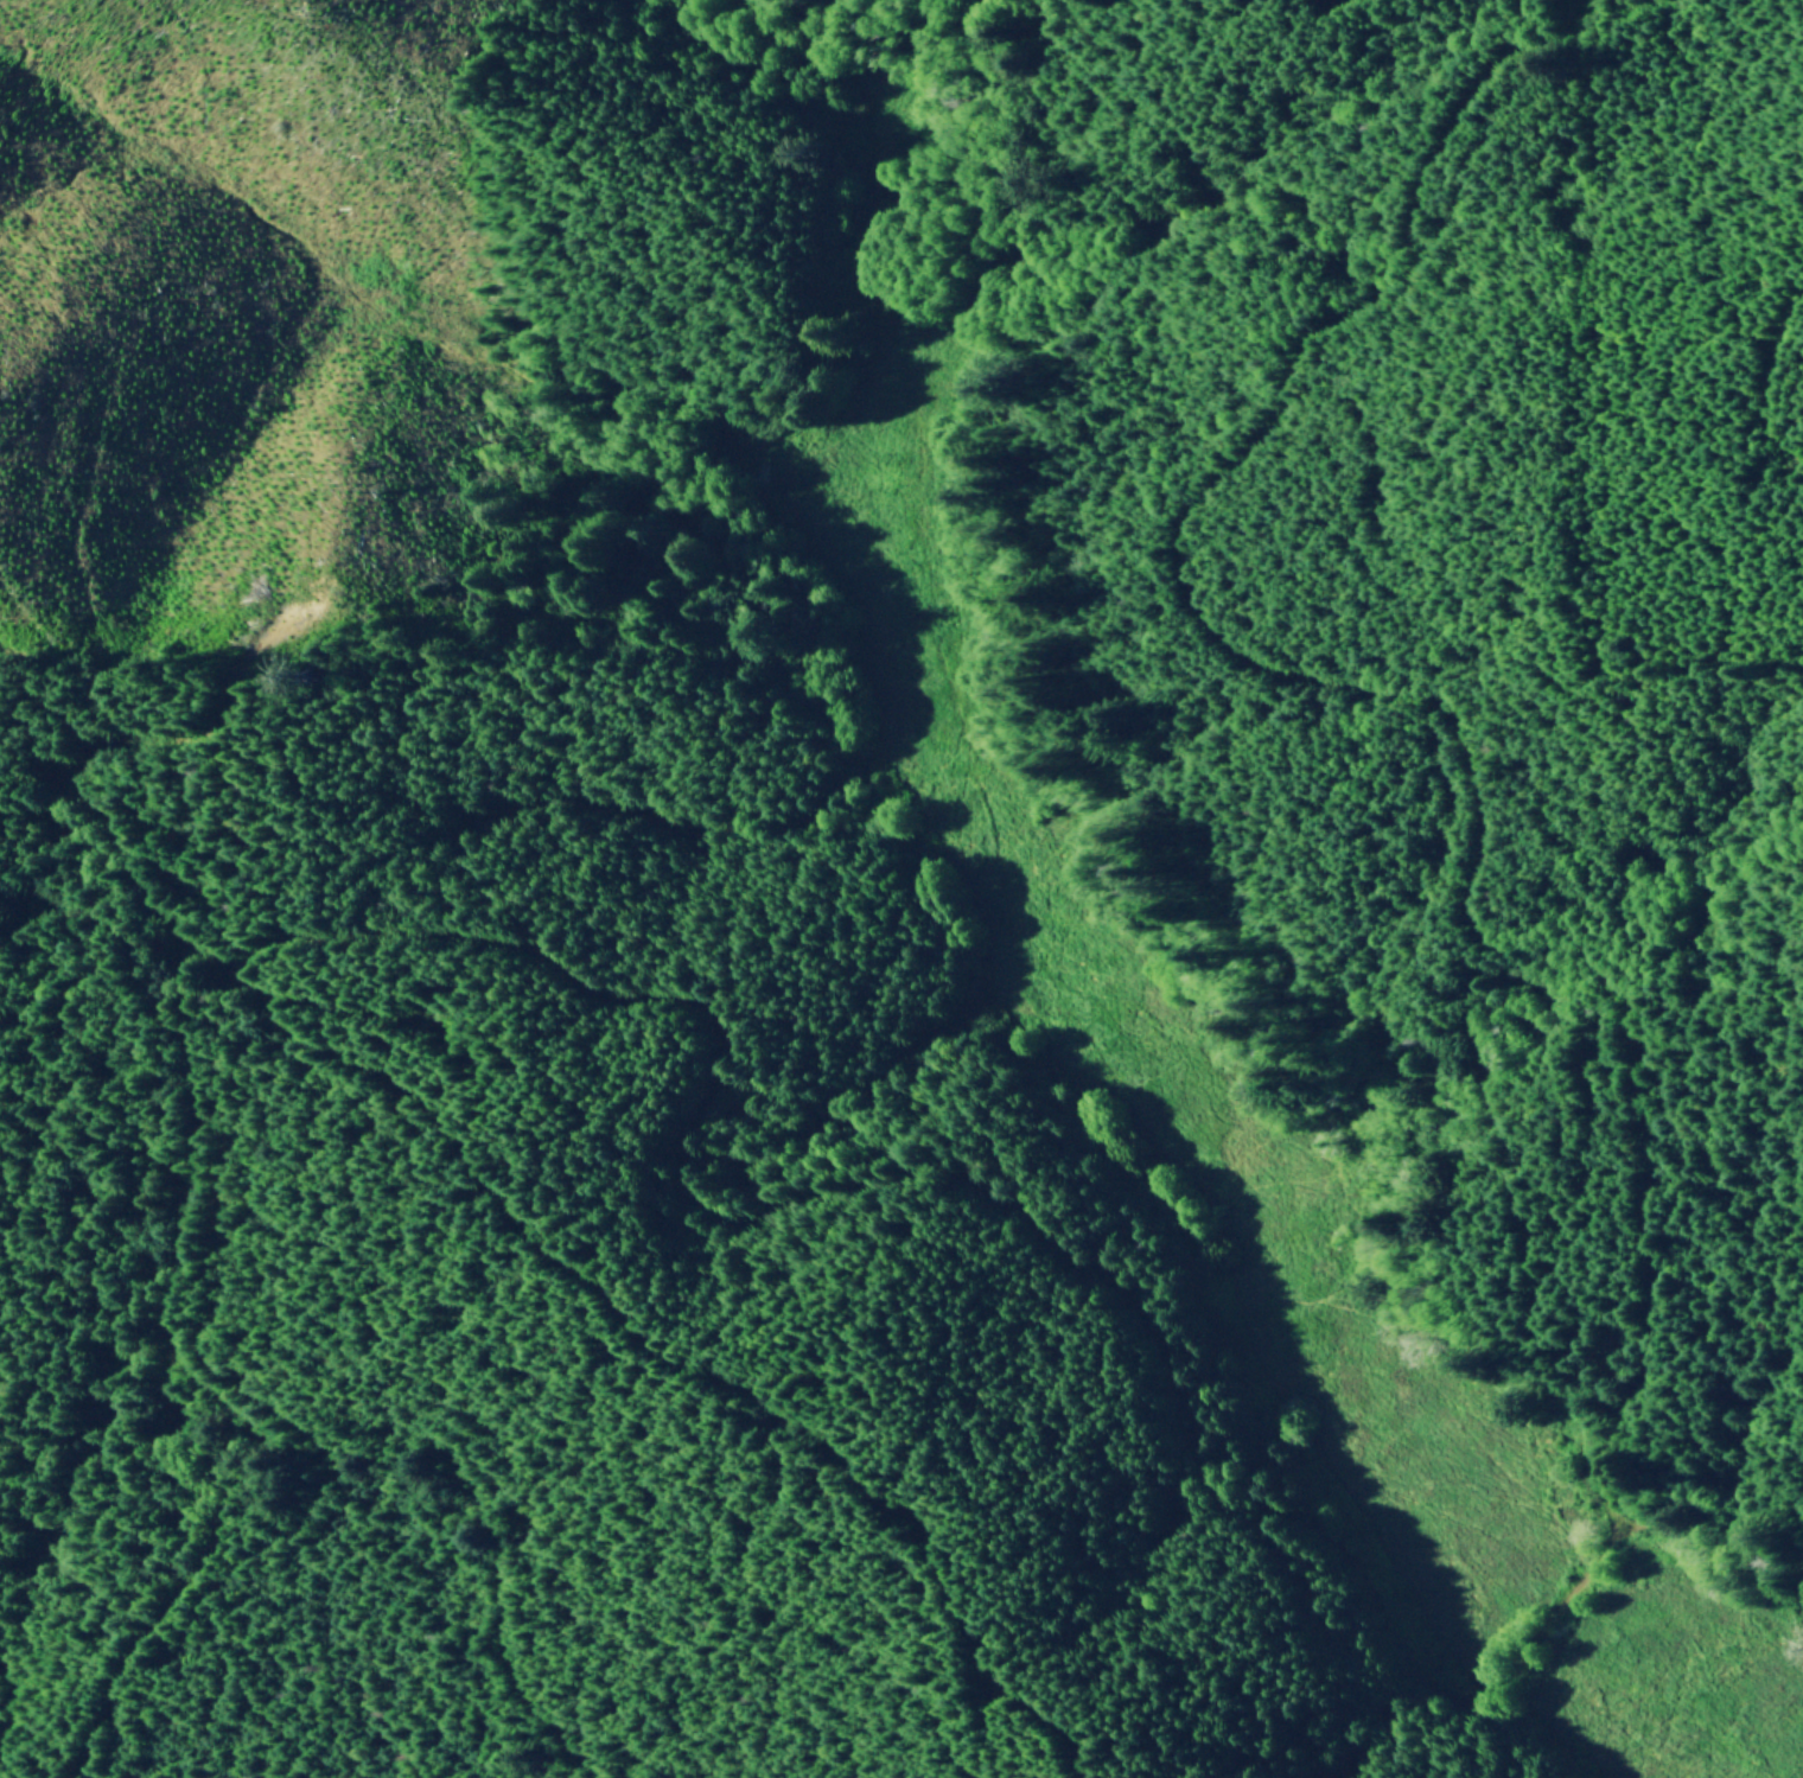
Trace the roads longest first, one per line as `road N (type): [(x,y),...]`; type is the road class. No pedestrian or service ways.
road 1 (track): [(171,962),(371,933),(505,952),(590,984),(675,996),(712,1021),(715,1056),(687,1103),(671,1162),(684,1197),(725,1203),(897,1184),(971,1197),(1031,1231),(1103,1291),(1334,1613),(1416,1701),(1466,1713),(1525,1682),(1572,1629),(1618,1523),(1802,1600)]
road 2 (track): [(1618,1523),(1595,1479),(1595,1441),(1642,1359),(1655,1260),(1642,1097),(1620,1002),(1586,956),(1552,937),(1501,943),(1476,931),(1483,830),(1464,750),(1429,708),(1382,683),(1298,671),(1222,639),(1187,593),(1185,546),(1197,515),(1250,455),(1310,345),(1342,326),(1385,270),(1407,198),(1495,30),(1491,0)]
road 3 (track): [(0,778),(58,794),(102,830),(171,962),(190,1168),(161,1372),(208,1524),(180,1592),(77,1777)]

